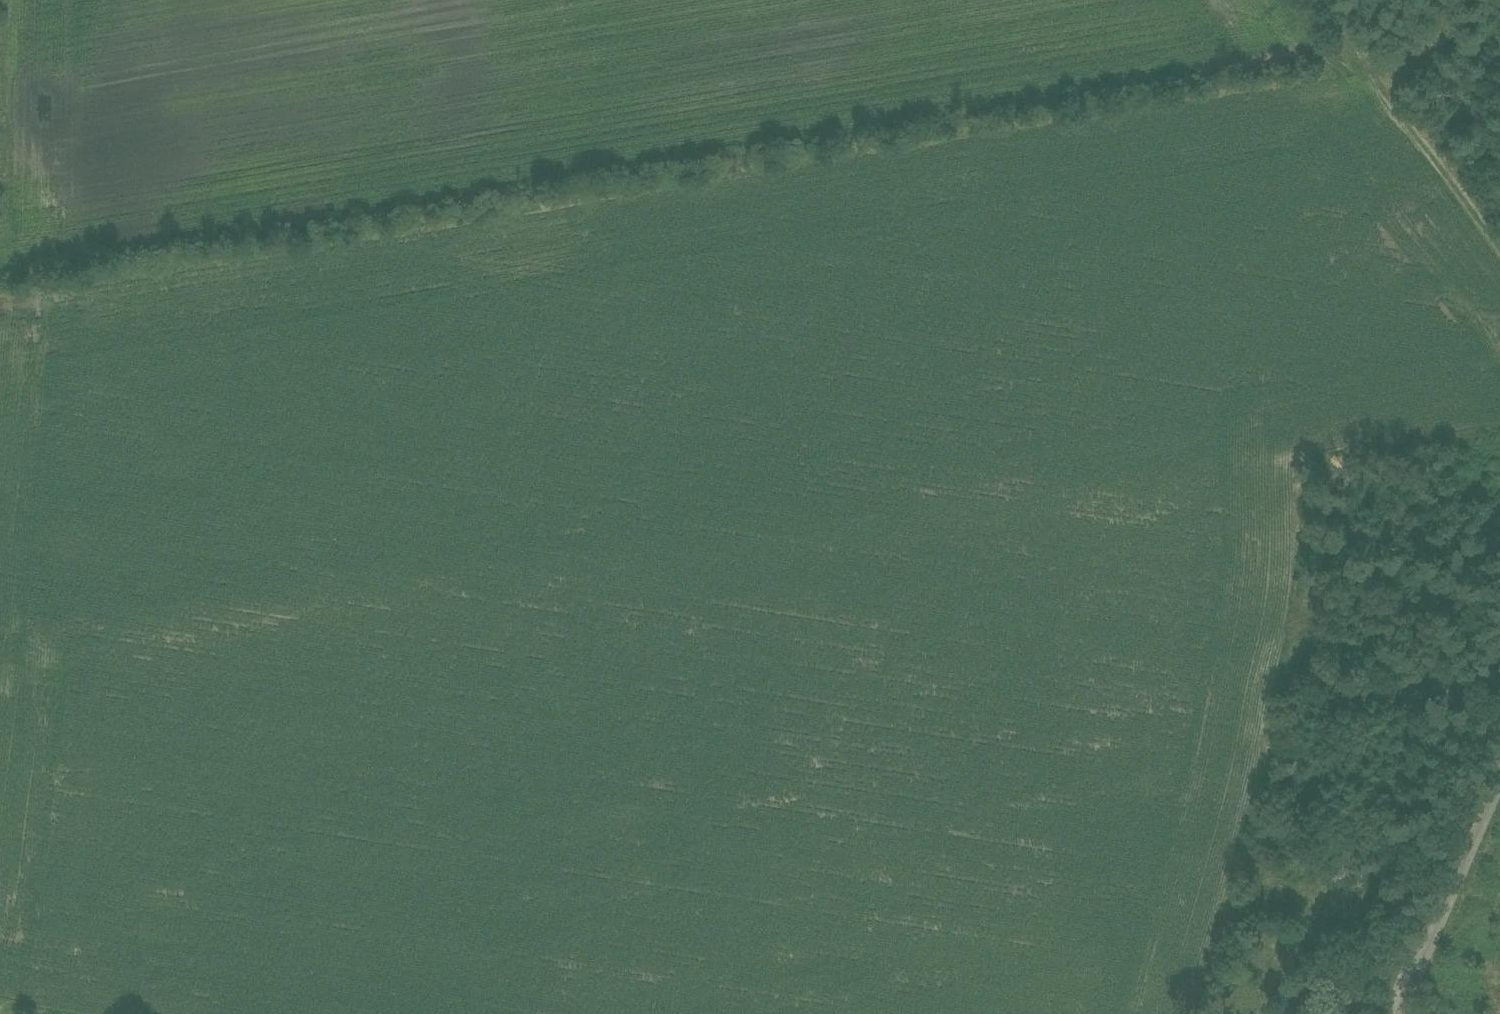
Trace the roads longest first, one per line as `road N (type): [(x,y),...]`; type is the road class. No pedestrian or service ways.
road 1 (residential): [(1399,1013),(1499,775)]

